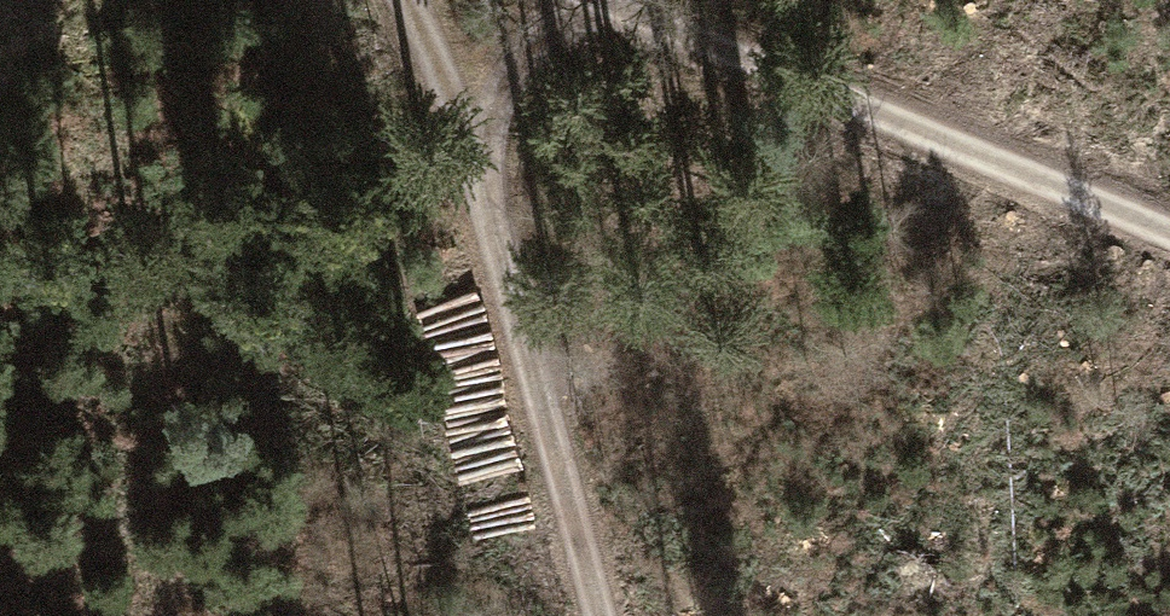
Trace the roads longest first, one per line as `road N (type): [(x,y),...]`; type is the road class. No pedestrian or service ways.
road 1 (track): [(600,615),(475,158),(410,0)]
road 2 (track): [(1169,234),(603,0)]
road 3 (track): [(475,158),(503,76),(522,51),(549,31),(627,10)]

